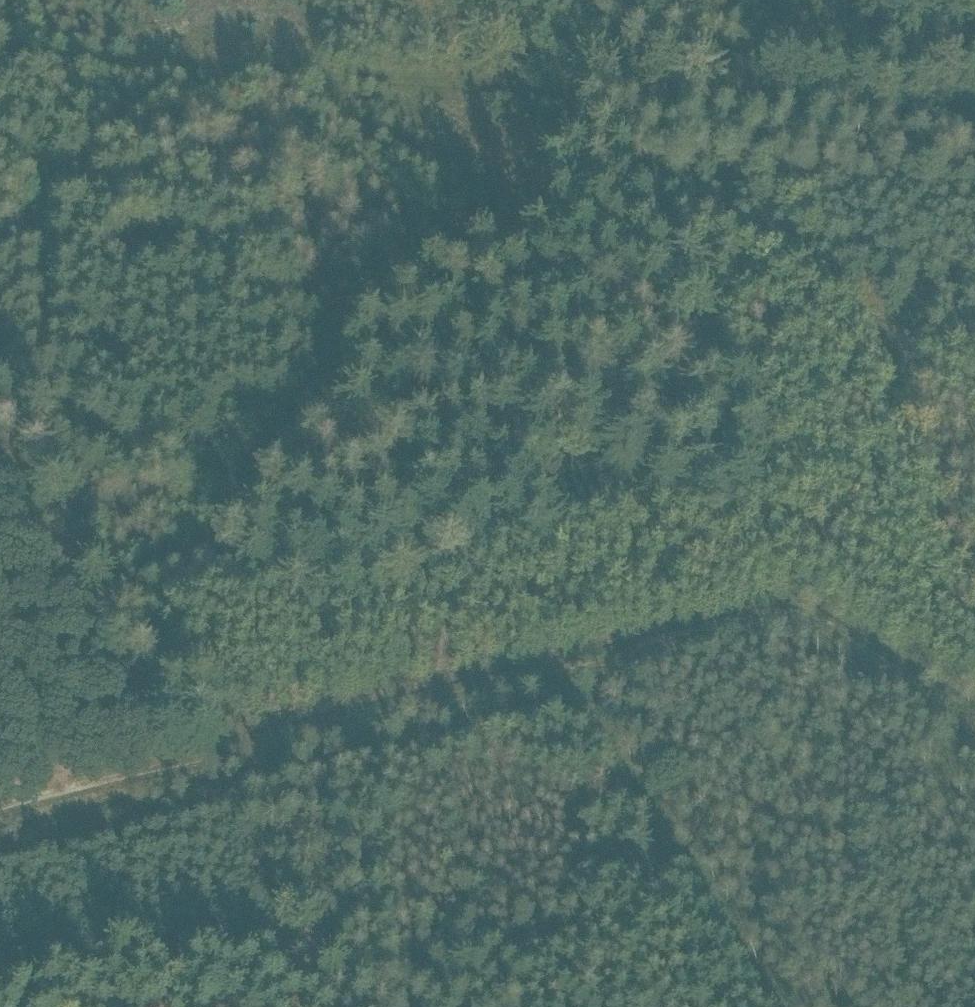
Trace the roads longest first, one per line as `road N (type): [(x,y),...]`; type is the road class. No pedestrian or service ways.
road 1 (track): [(0,779),(696,603),(765,607),(974,726)]
road 2 (track): [(558,665),(757,1006)]
road 3 (track): [(558,665),(412,700)]

